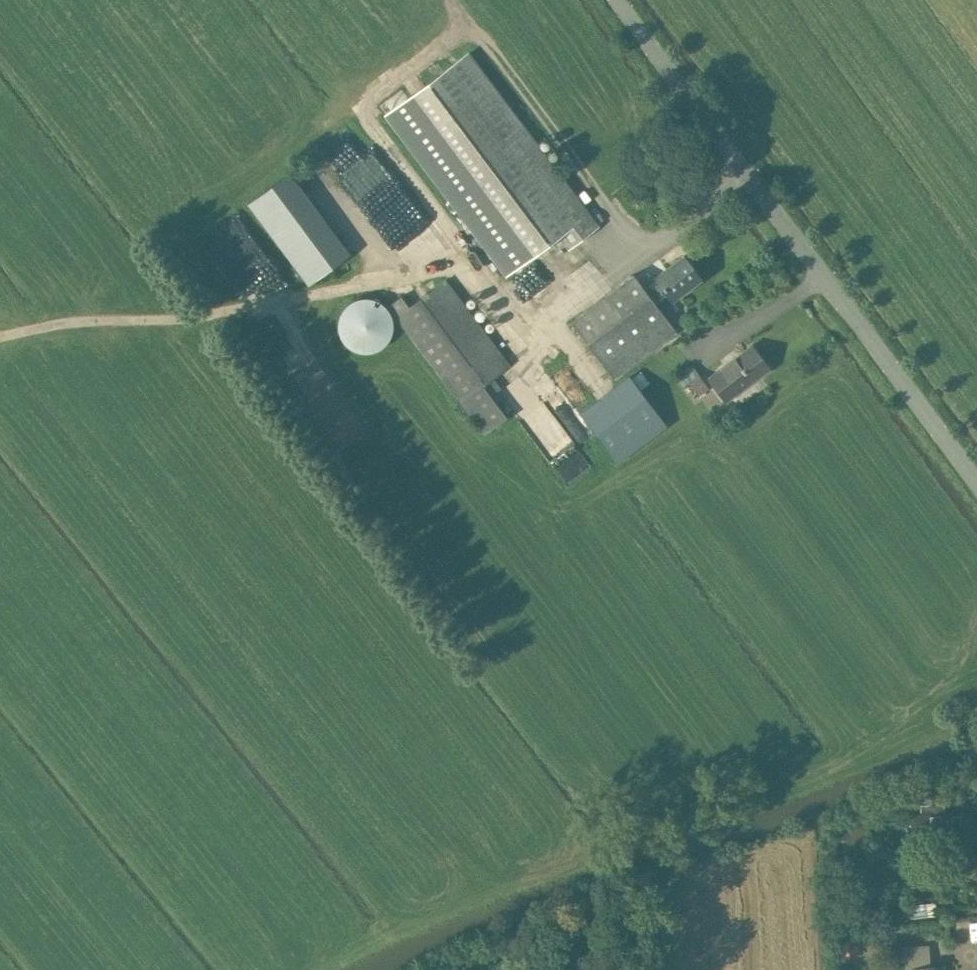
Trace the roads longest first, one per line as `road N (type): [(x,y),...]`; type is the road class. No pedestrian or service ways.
road 1 (unclassified): [(976,483),(616,0)]
road 2 (track): [(0,337),(55,324),(172,320),(460,265)]

